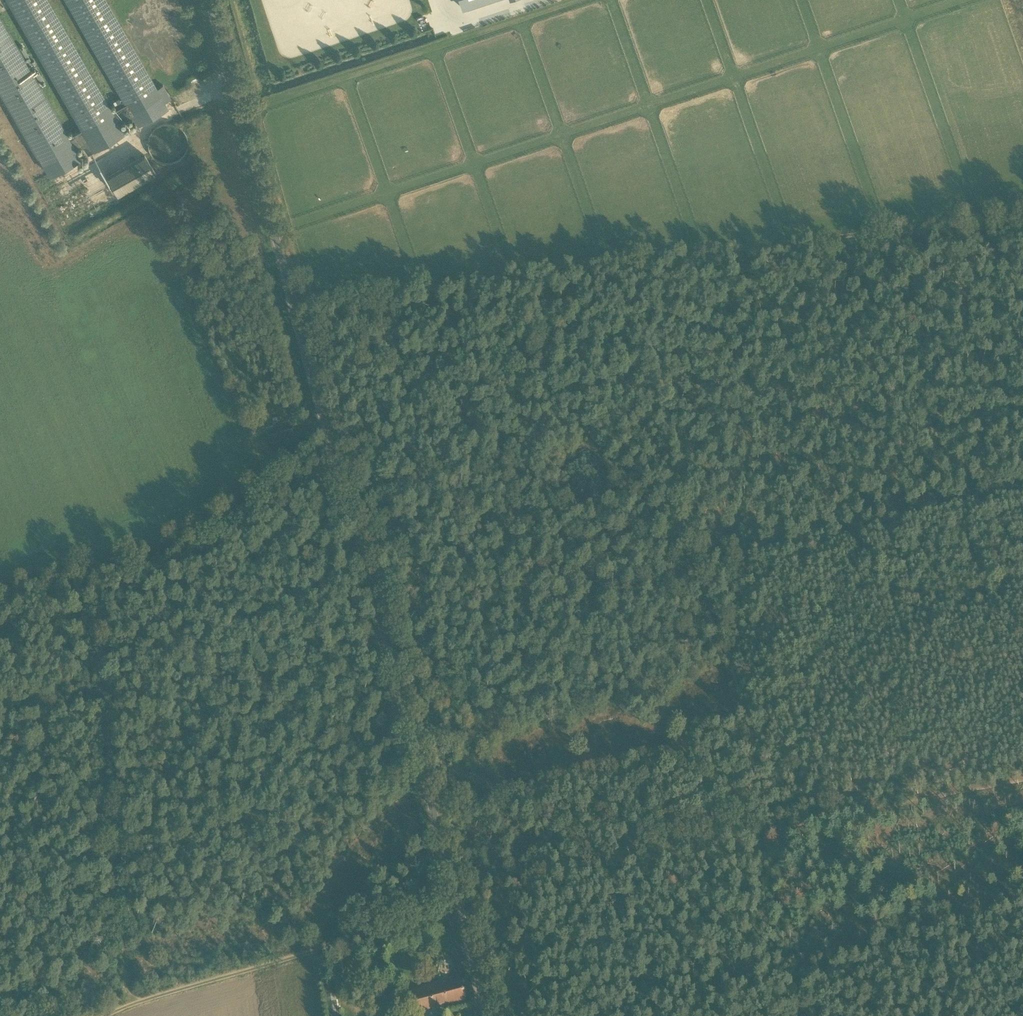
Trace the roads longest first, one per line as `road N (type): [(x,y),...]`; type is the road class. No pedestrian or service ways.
road 1 (tertiary): [(456,914),(209,0)]
road 2 (track): [(1022,205),(950,223),(293,300)]
road 3 (track): [(0,596),(139,563),(250,506),(328,425)]
road 4 (unclassified): [(94,1015),(456,914)]
road 5 (track): [(564,0),(239,110)]

